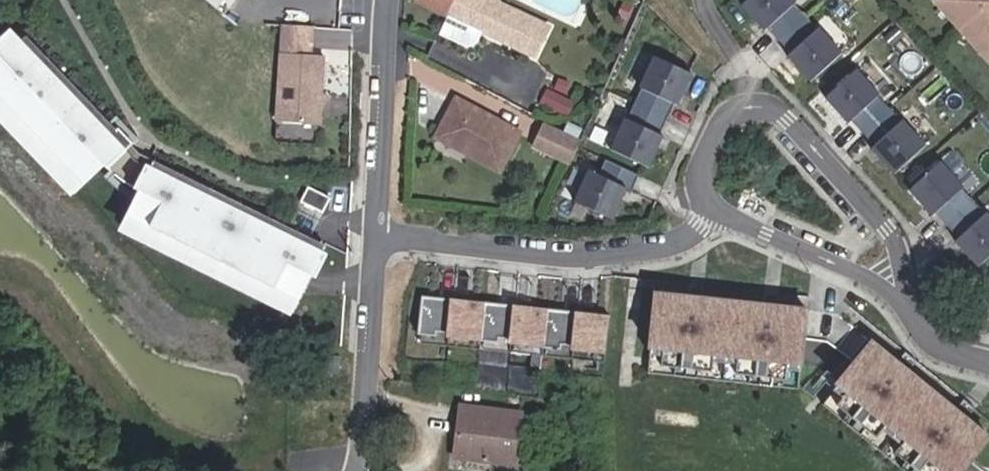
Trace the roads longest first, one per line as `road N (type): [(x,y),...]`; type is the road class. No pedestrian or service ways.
road 1 (residential): [(891,281),(891,232),(774,107),(733,113),(698,180),(729,218)]
road 2 (residential): [(729,218),(616,254),(541,256),(381,238)]
road 3 (residential): [(400,0),(381,238)]
road 4 (residential): [(729,218),(871,280),(891,281)]
road 5 (residential): [(988,361),(932,341),(891,281)]

